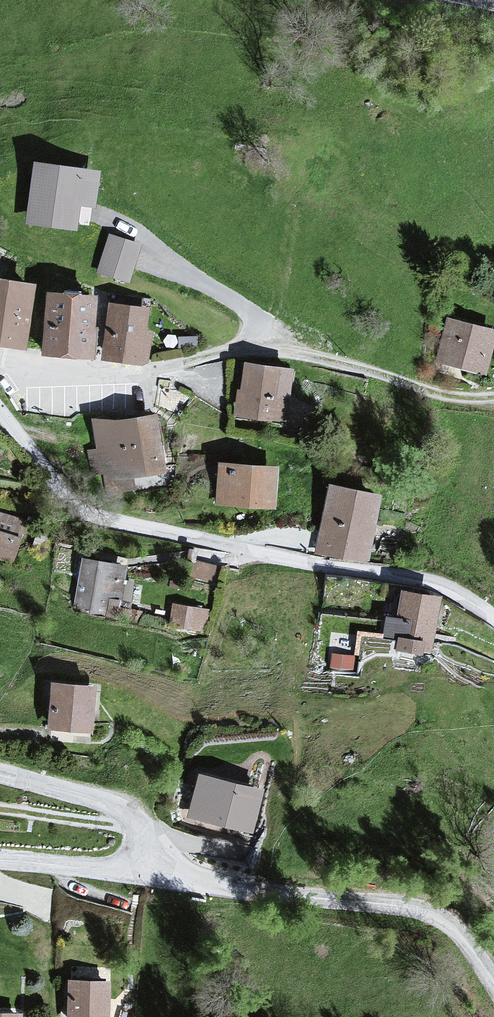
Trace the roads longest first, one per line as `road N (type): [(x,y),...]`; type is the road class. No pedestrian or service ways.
road 1 (residential): [(493,977),(453,924),(419,909),(278,895),(161,871)]
road 2 (track): [(146,375),(225,354),(295,353),(455,403),(493,401)]
road 3 (residential): [(161,871),(137,825),(113,805),(0,774)]
road 4 (track): [(260,350),(255,316),(126,226)]
road 5 (residential): [(161,871),(0,859)]
road 6 (residential): [(0,362),(146,375)]

